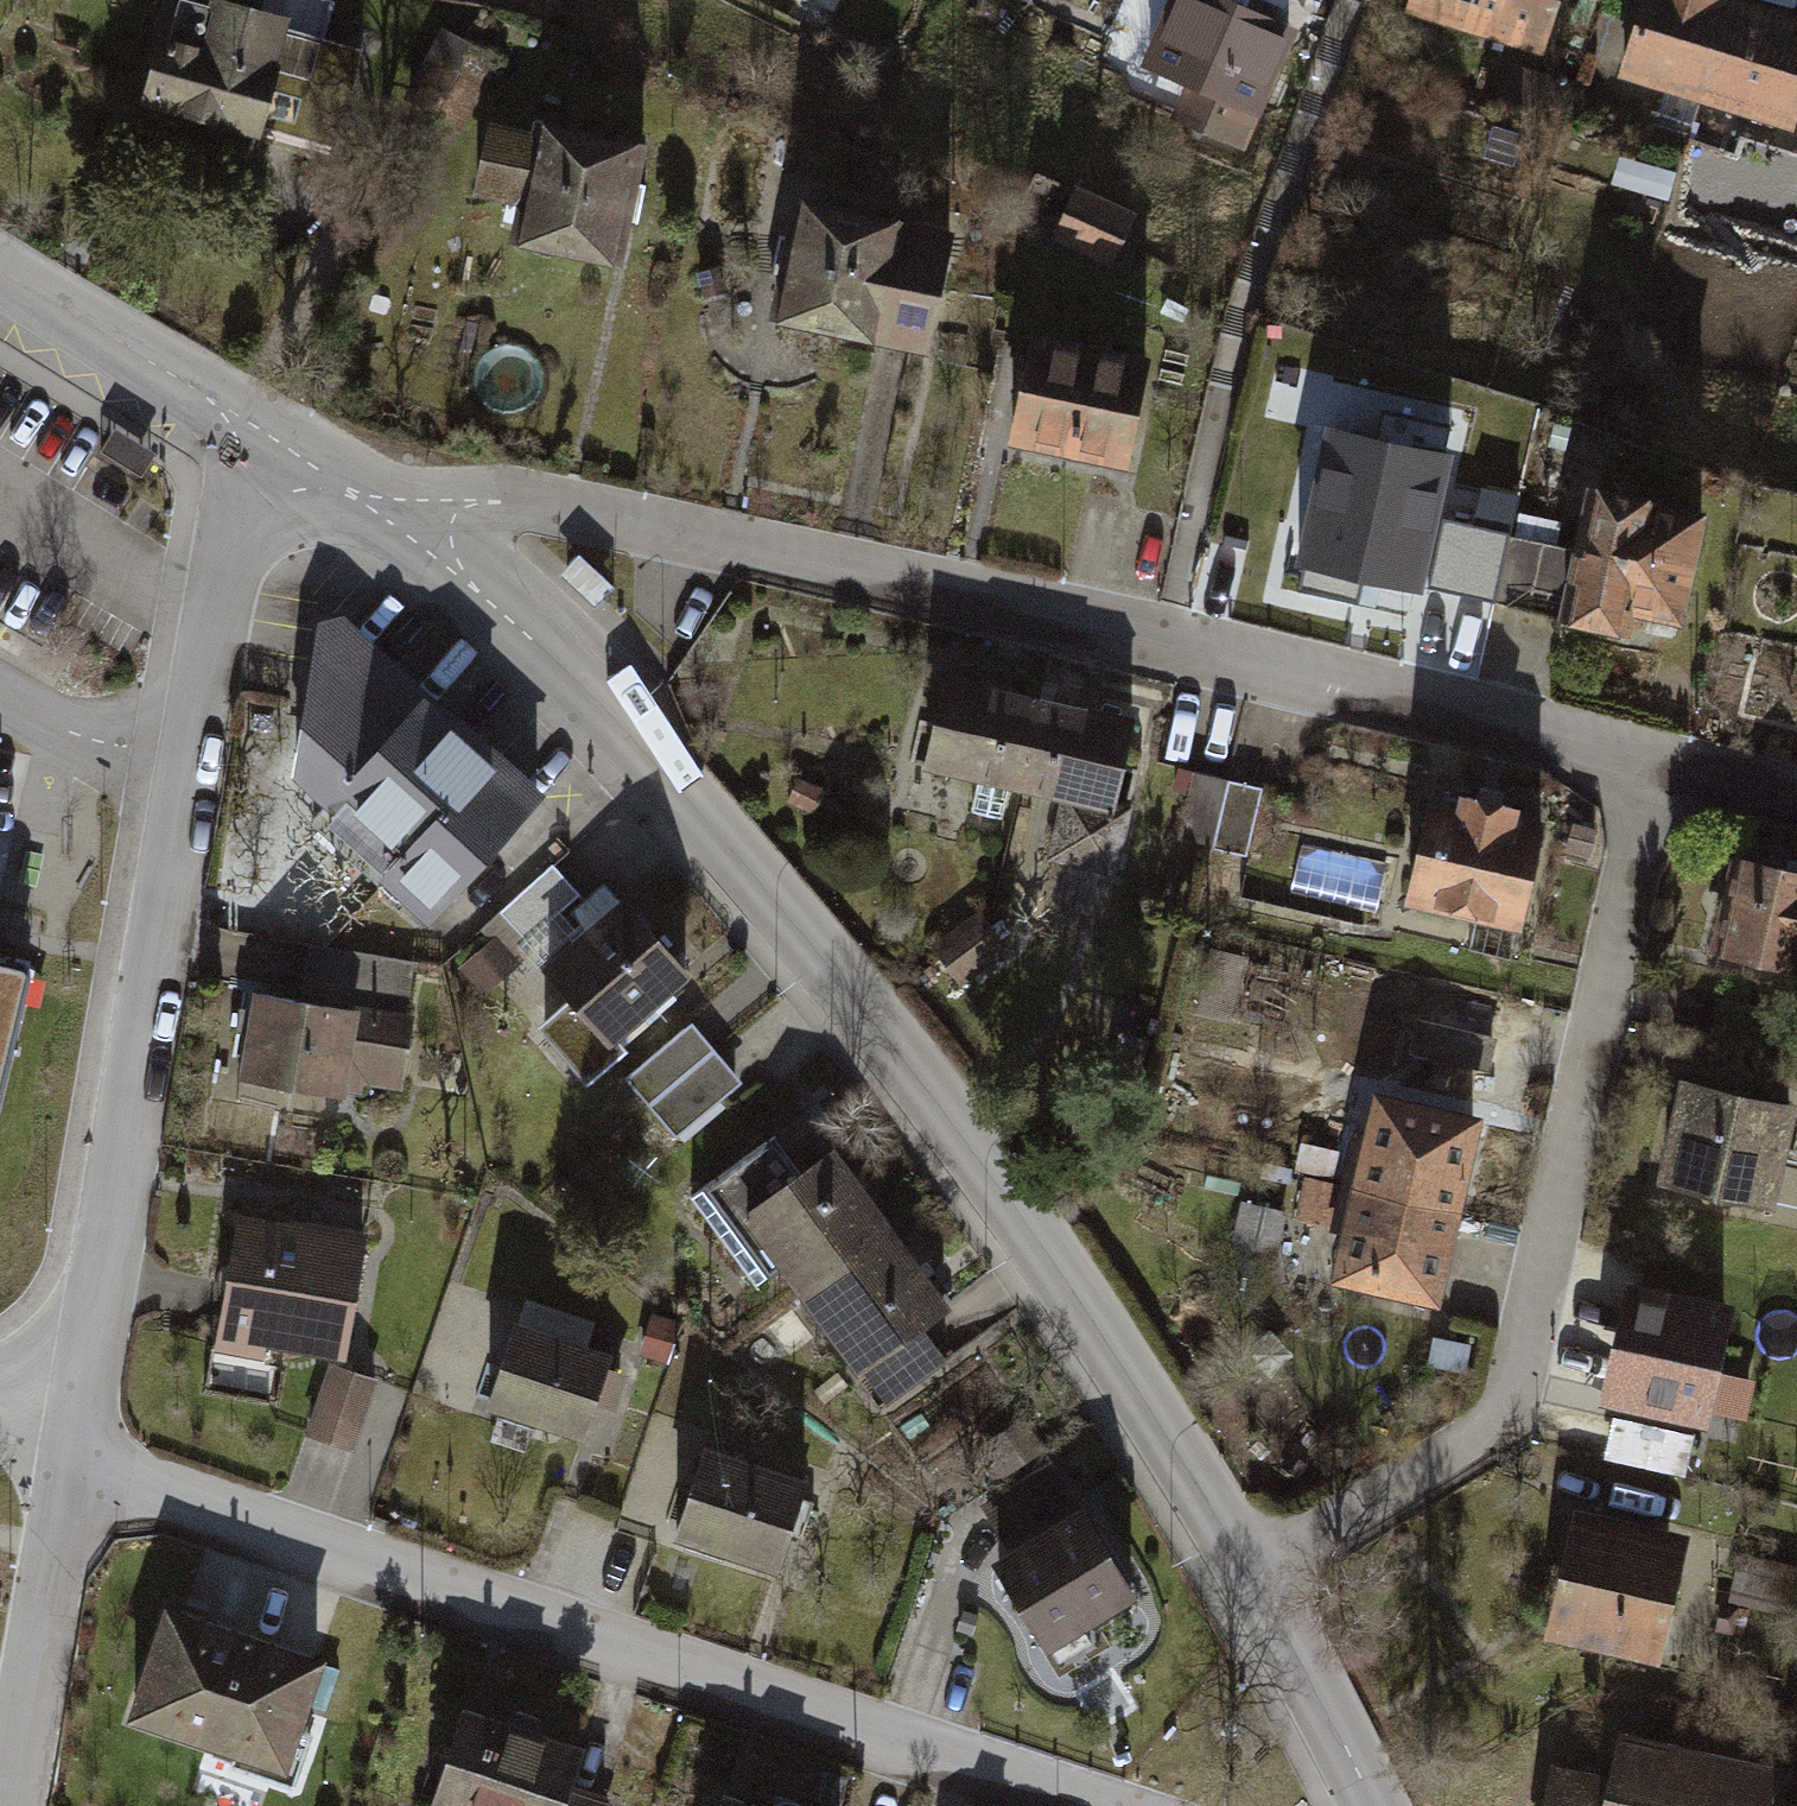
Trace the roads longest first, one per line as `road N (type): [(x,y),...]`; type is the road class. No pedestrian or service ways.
road 1 (tertiary): [(320,474),(506,611),(750,871),(896,1046),(1040,1245),(1246,1575)]
road 2 (residential): [(320,474),(545,504),(1166,641),(1654,770)]
road 3 (residential): [(1094,1805),(148,1500),(70,1456)]
road 4 (residential): [(70,1456),(205,644),(225,567),(268,496),(320,474)]
road 5 (residential): [(1246,1575),(1509,1414),(1654,770)]
road 6 (tertiary): [(0,268),(320,474)]
road 7 (residential): [(20,1805),(70,1456)]
road 8 (tertiary): [(1246,1575),(1366,1805)]
road 9 (residential): [(1654,770),(1796,804)]

